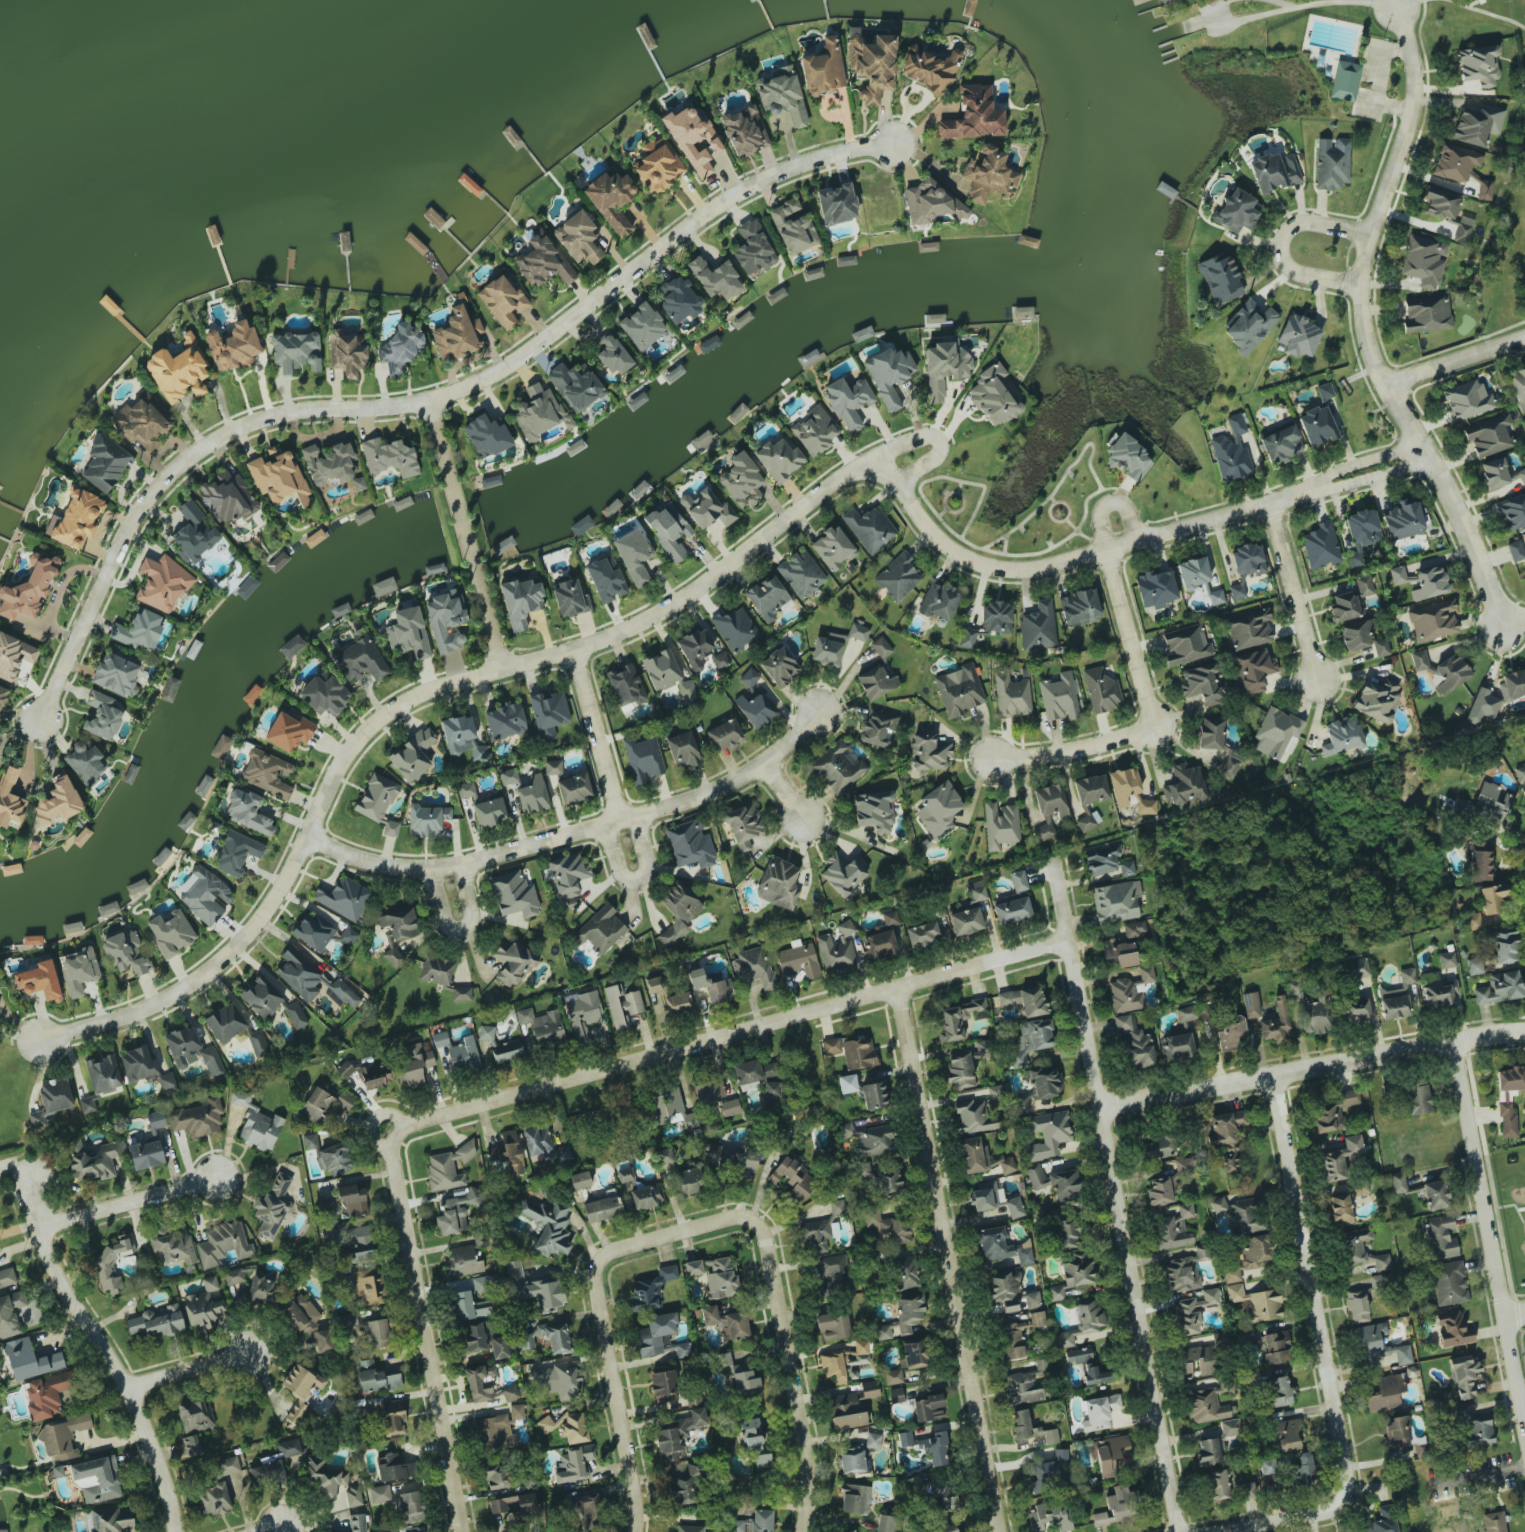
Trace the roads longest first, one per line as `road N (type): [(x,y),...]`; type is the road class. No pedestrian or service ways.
road 1 (residential): [(876,457),(630,628),(395,707),(359,738),(333,777),(308,839),(246,935),(149,1009),(39,1041)]
road 2 (residential): [(391,1199),(387,1133),(1056,939)]
road 3 (residential): [(1171,1531),(1043,860)]
road 4 (residential): [(1394,8),(1410,53),(1412,100),(1368,237),(1358,309),(1382,385),(1470,536),(1503,625),(1524,621)]
road 5 (residential): [(1178,1531),(1352,1506),(1275,1072)]
road 6 (residential): [(1424,451),(1269,505),(1015,570),(954,553),(876,457)]
road 7 (residential): [(427,403),(301,410),(249,423),(197,450),(152,490),(119,541),(40,723)]
road 8 (residential): [(993,1531),(882,988)]
road 9 (residential): [(308,839),(369,864),(444,869),(731,783),(819,712)]
road 10 (residential): [(427,403),(536,346),(724,200),(781,171),(892,145)]
road 11 (residential): [(623,1531),(585,1266),(751,1222),(766,1303)]
road 12 (residential): [(1089,1103),(1445,1039),(1524,1034)]
road 13 (residential): [(170,1531),(160,1476),(123,1391),(37,1247),(32,1153)]
road 14 (residential): [(1524,1424),(1445,1039)]
road 15 (residential): [(1106,550),(1153,726),(1079,749),(991,761)]
road 16 (residential): [(452,1531),(391,1199)]
road 17 (residential): [(427,403),(502,670)]
road 18 (residential): [(572,651),(634,877)]
road 19 (residential): [(794,1531),(799,1485),(766,1303)]
road 20 (residential): [(40,1222),(248,1169)]
road 21 (residential): [(1368,237),(1296,224),(1280,243),(1288,270),(1359,286)]
road 22 (residential): [(1269,505),(1317,678)]
road 23 (residential): [(123,1391),(277,1342)]
road 24 (residential): [(1382,385),(1524,337)]
road 25 (residential): [(876,457),(925,437),(938,441),(936,458),(898,484)]

